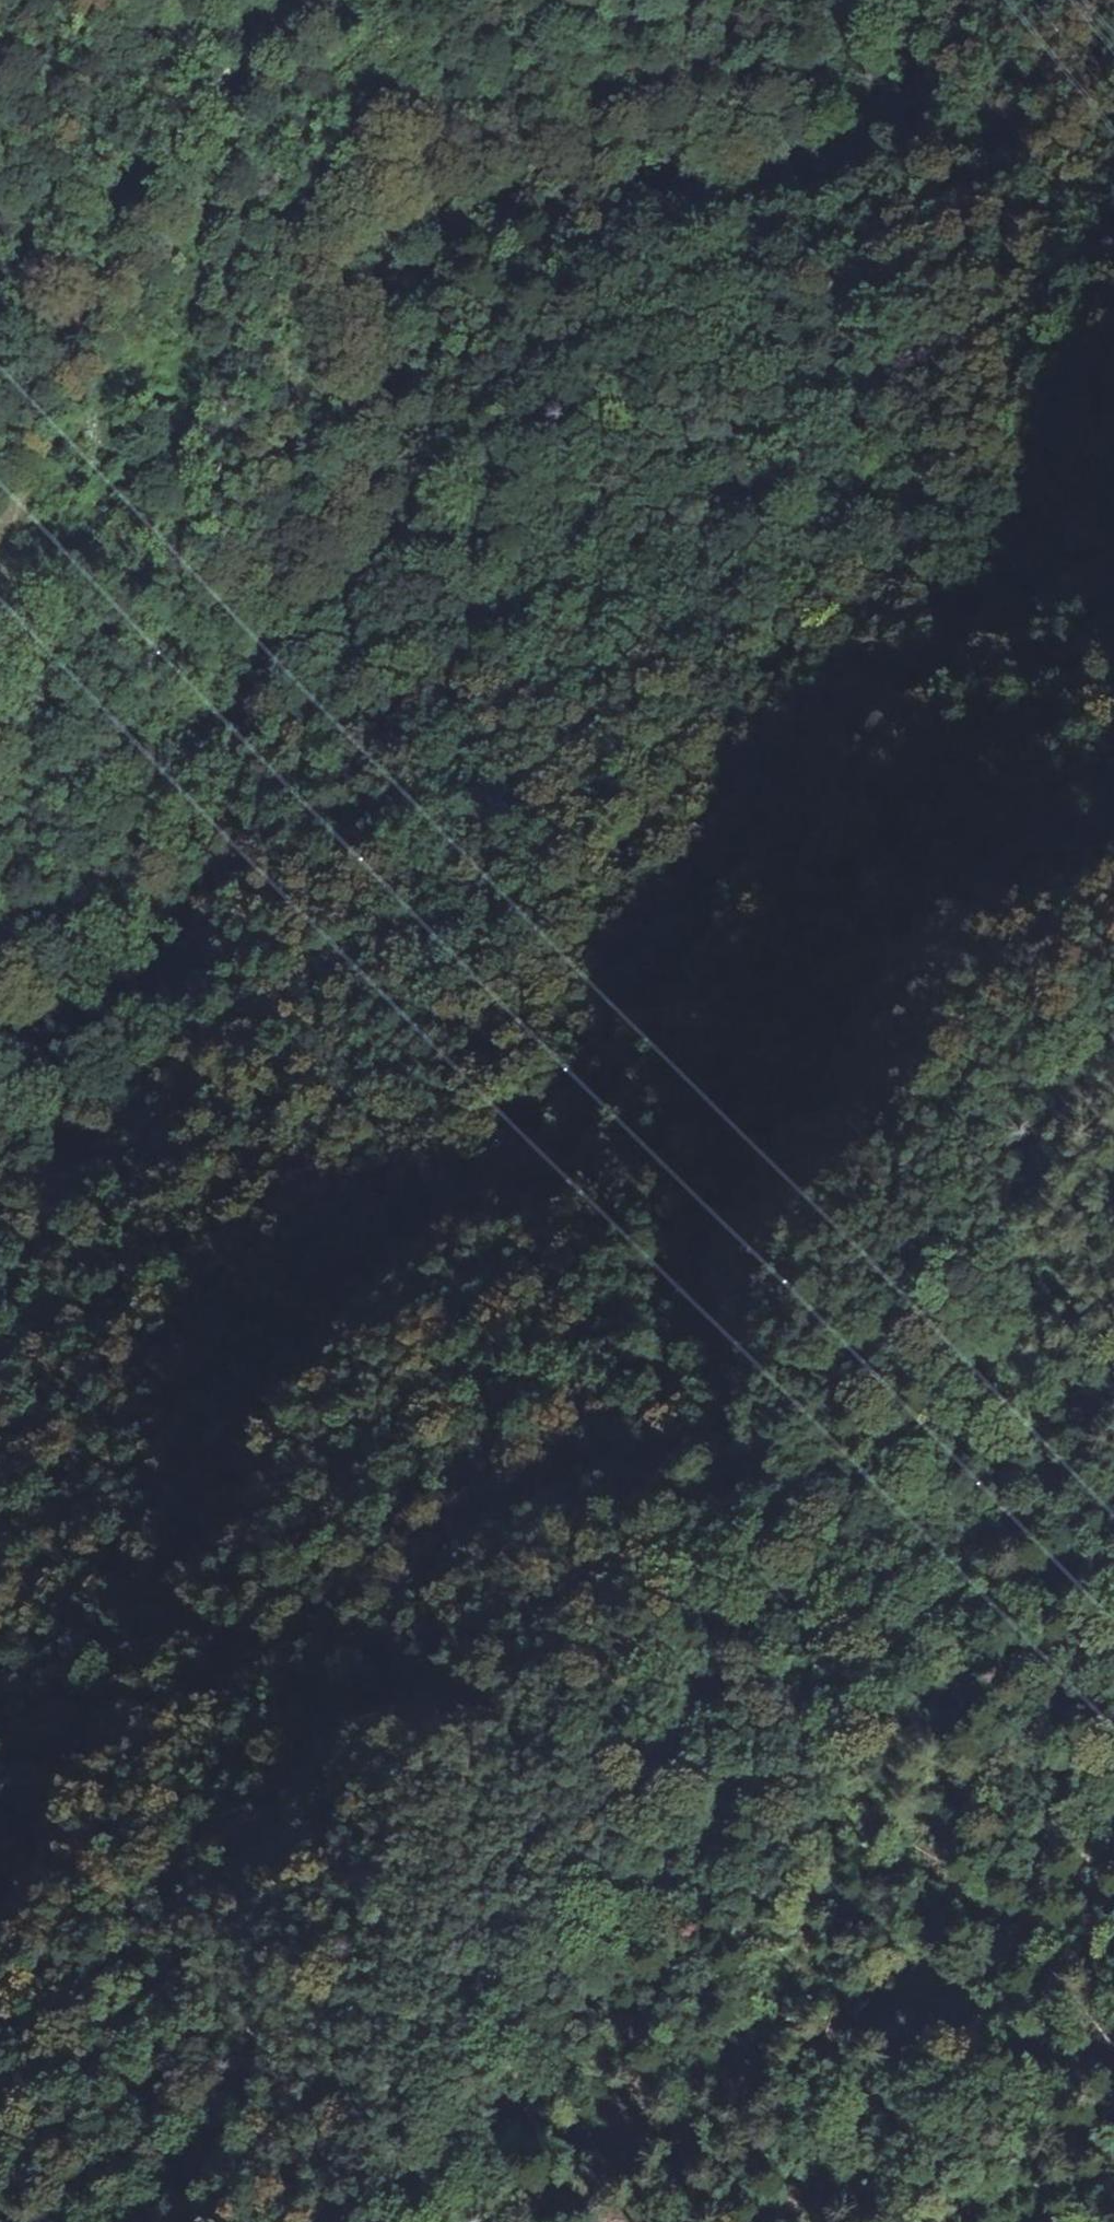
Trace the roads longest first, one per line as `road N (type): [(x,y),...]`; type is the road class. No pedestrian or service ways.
road 1 (track): [(0,432),(103,297),(154,180),(191,120),(272,28),(308,0)]
road 2 (track): [(50,376),(51,447),(35,492),(0,536)]

